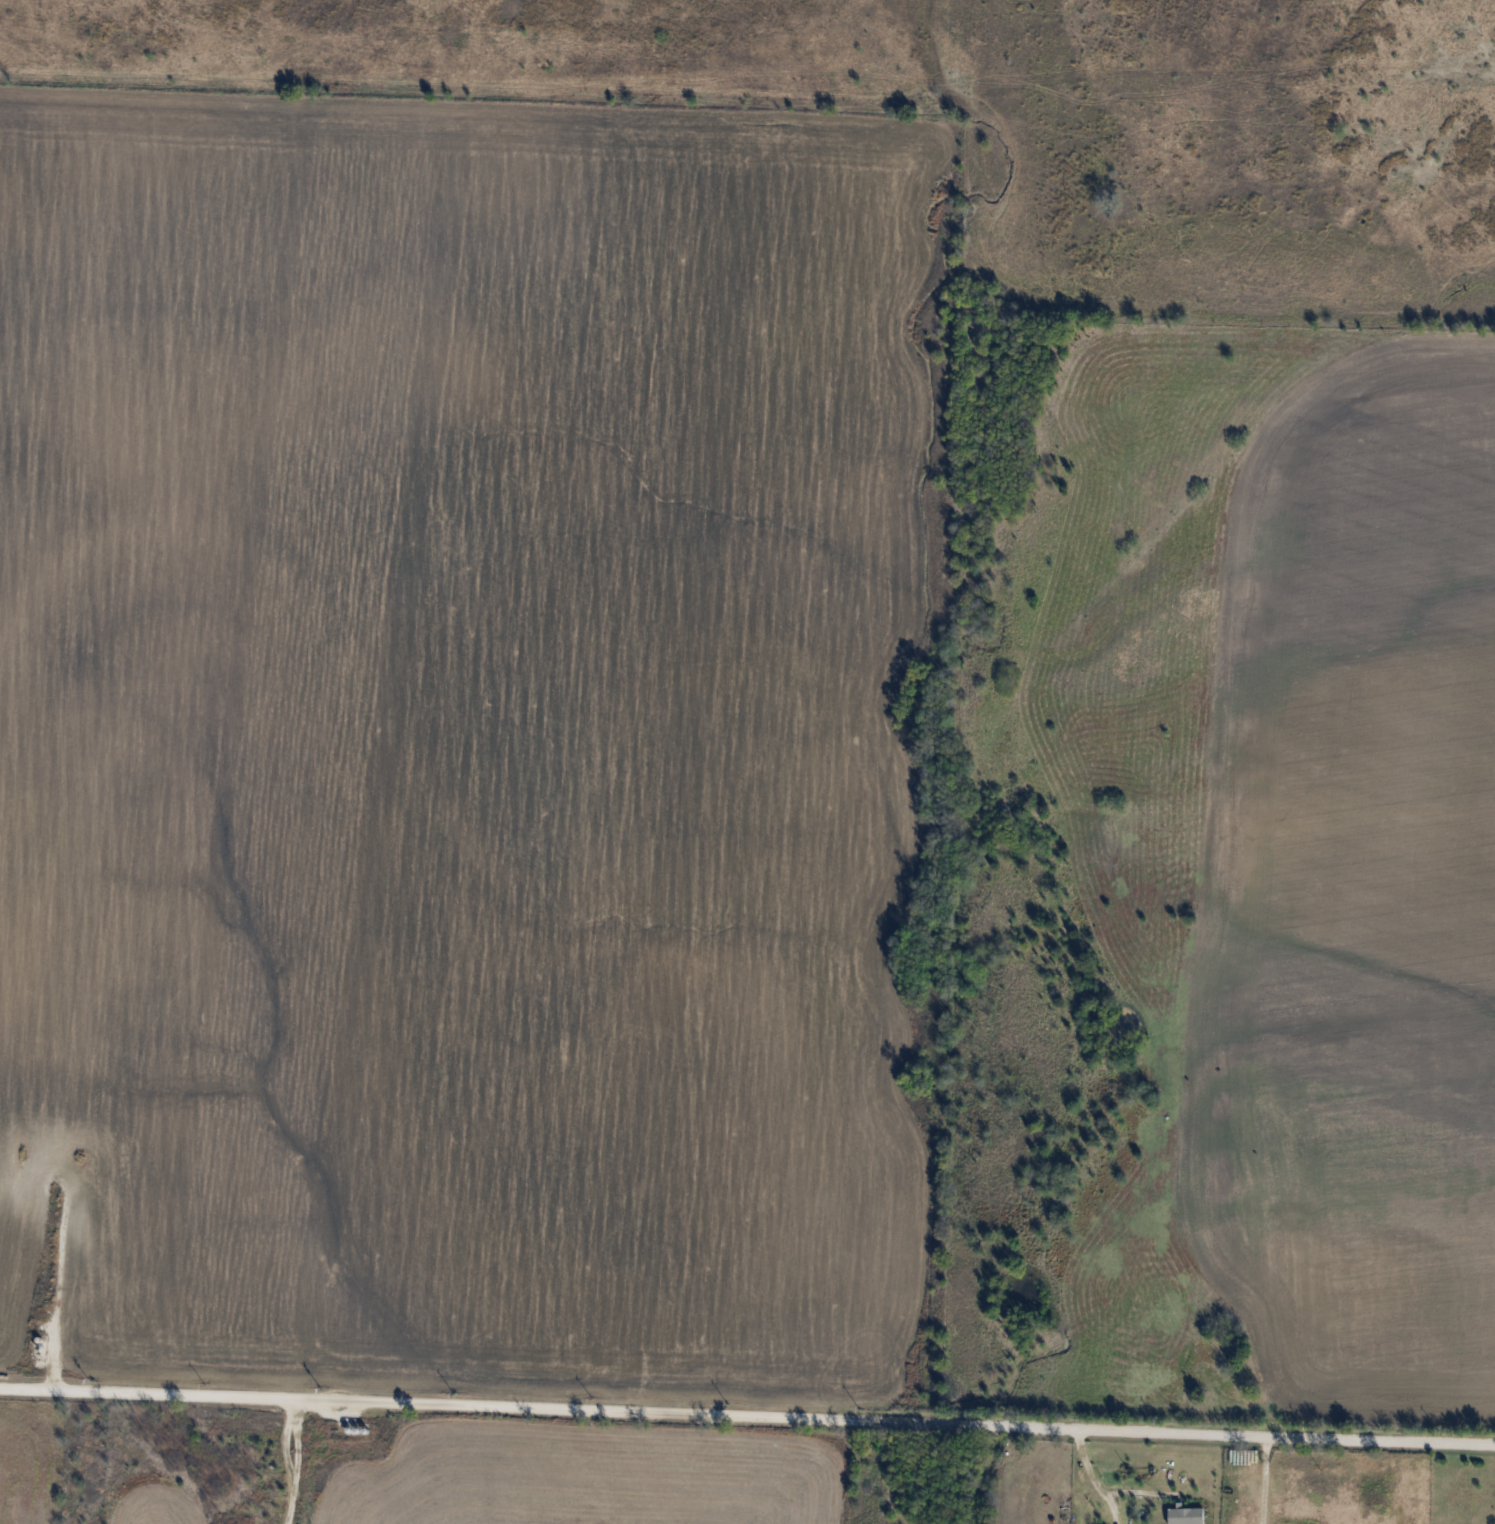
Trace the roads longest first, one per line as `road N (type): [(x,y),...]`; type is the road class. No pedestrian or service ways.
road 1 (residential): [(1494,1444),(0,1387)]

